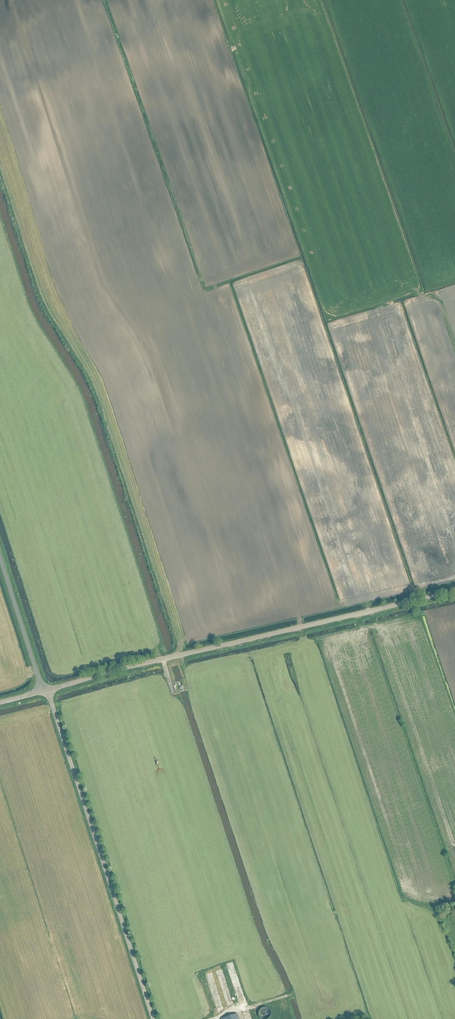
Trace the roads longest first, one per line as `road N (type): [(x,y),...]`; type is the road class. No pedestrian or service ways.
road 1 (tertiary): [(44,691),(454,591)]
road 2 (unclassified): [(44,691),(153,1018)]
road 3 (unclassified): [(44,691),(0,558)]

